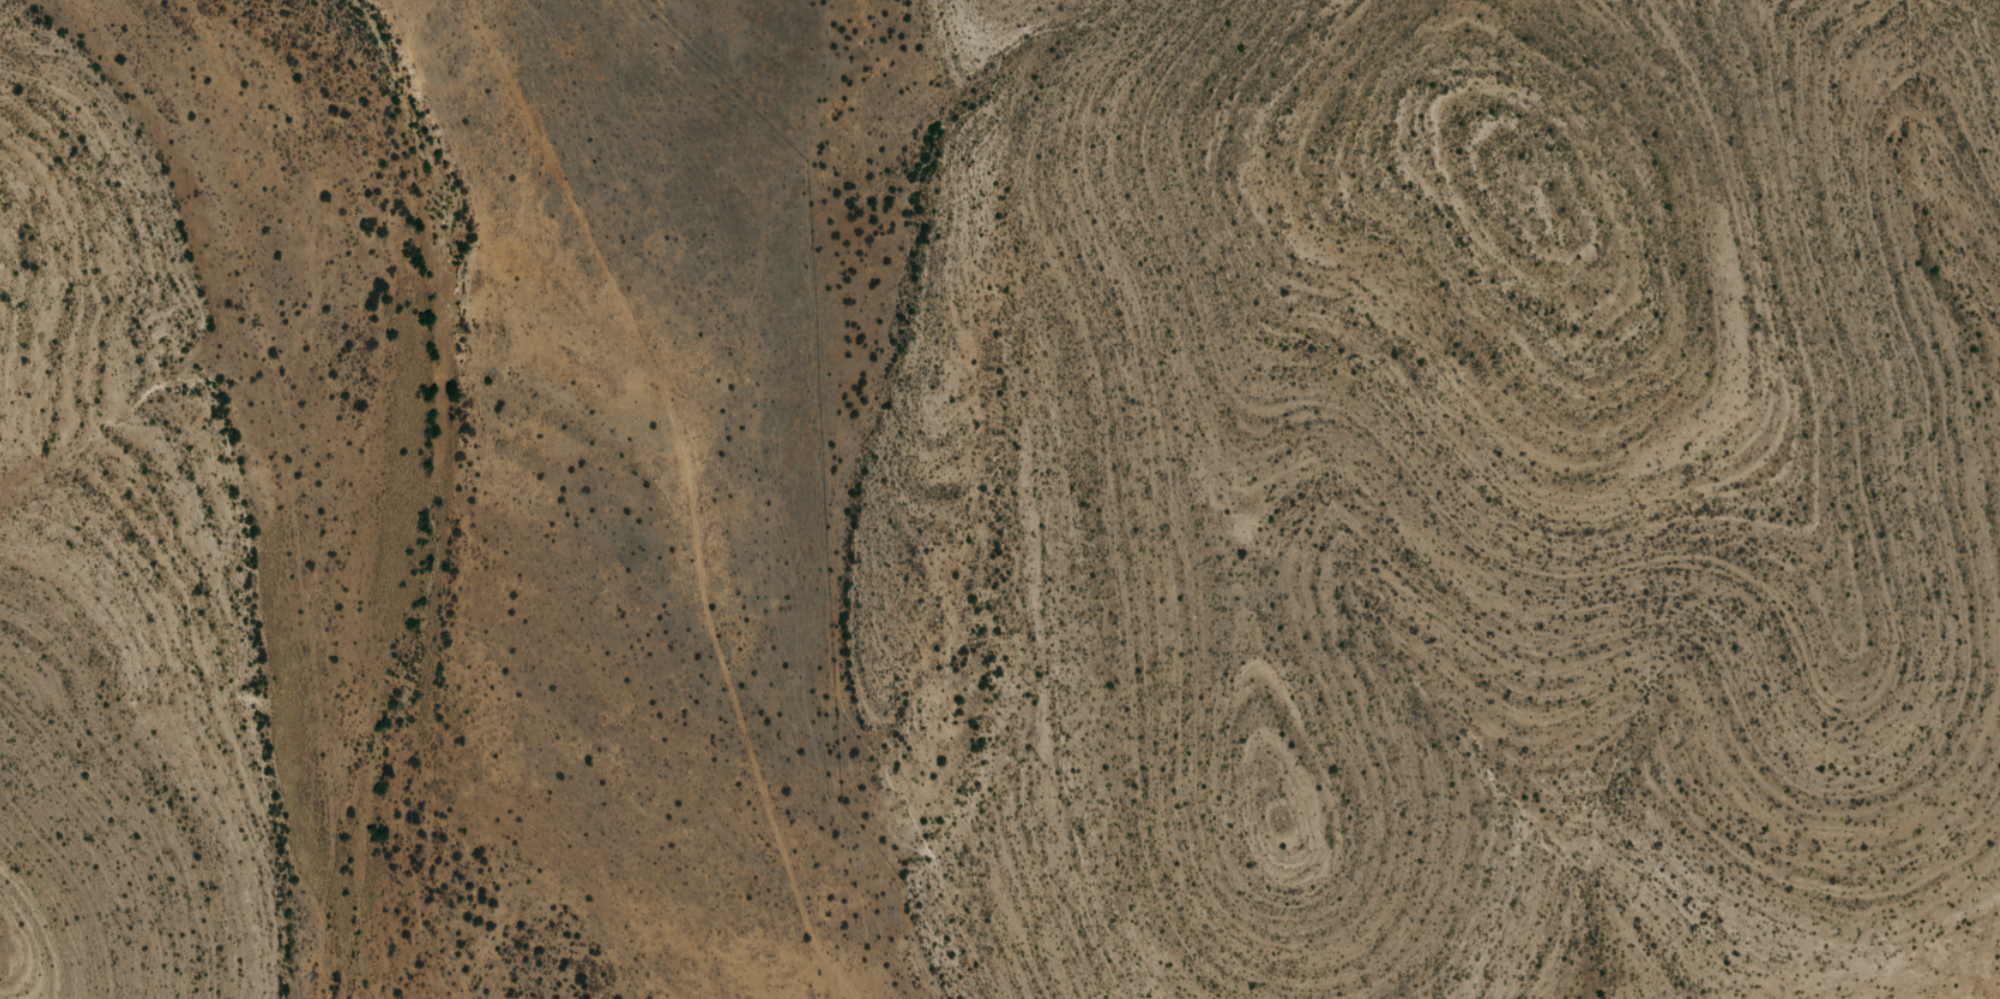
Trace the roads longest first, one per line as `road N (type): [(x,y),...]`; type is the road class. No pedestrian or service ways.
road 1 (track): [(296,998),(299,822),(342,666),(347,438),(319,324),(237,142),(124,0)]

